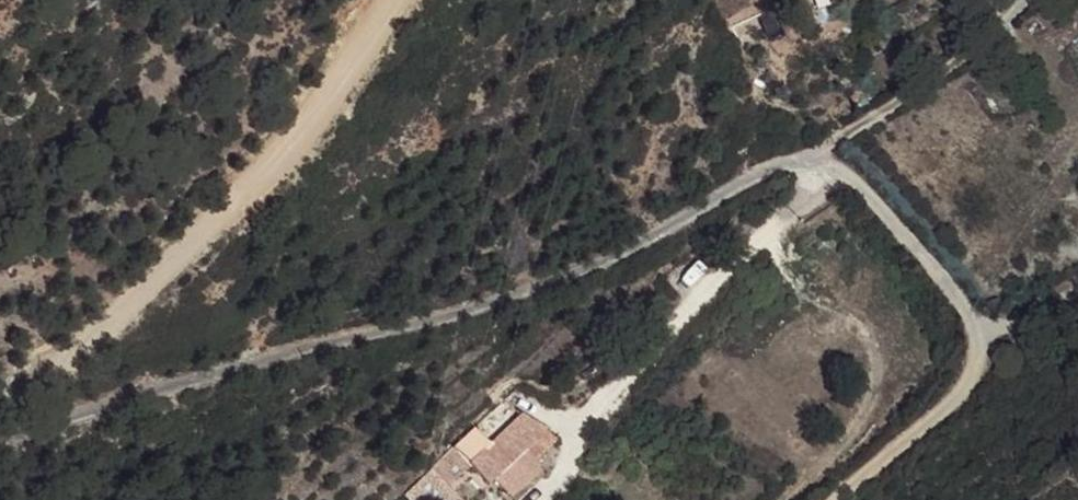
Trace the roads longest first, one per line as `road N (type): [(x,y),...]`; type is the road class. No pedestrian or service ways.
road 1 (unclassified): [(0,437),(462,317),(576,275),(696,214),(754,173),(811,162)]
road 2 (track): [(388,0),(214,234),(9,399)]
road 3 (track): [(811,162),(842,175),(879,212),(980,337),(974,372),(950,408),(839,499)]

